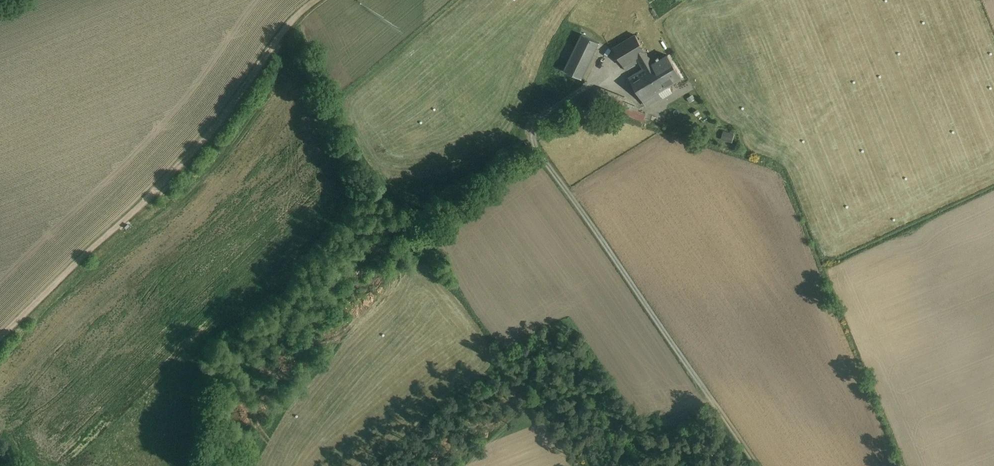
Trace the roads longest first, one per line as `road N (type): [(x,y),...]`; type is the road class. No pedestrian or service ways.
road 1 (track): [(760,465),(534,145),(534,118),(600,74)]
road 2 (track): [(0,338),(149,199),(226,116),(295,17),(317,0)]

